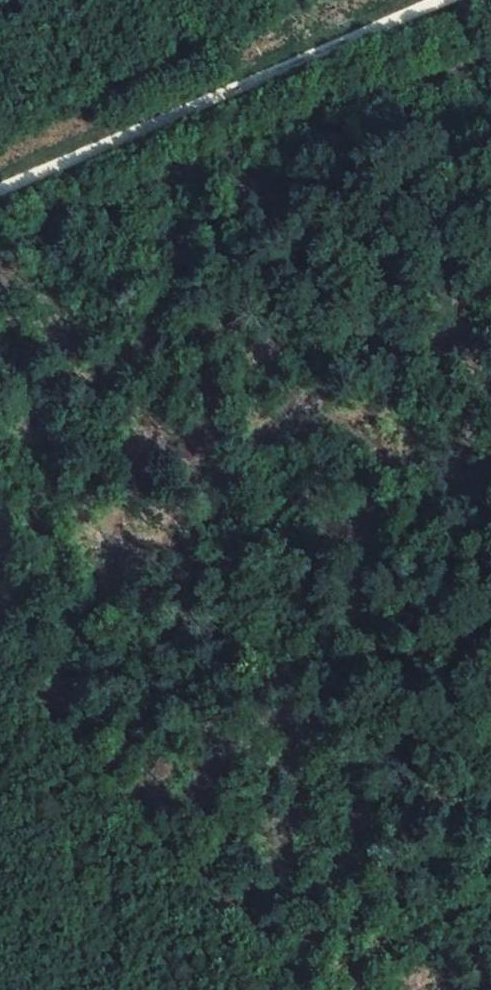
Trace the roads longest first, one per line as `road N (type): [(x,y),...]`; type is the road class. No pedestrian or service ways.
road 1 (track): [(456,0),(0,195)]

